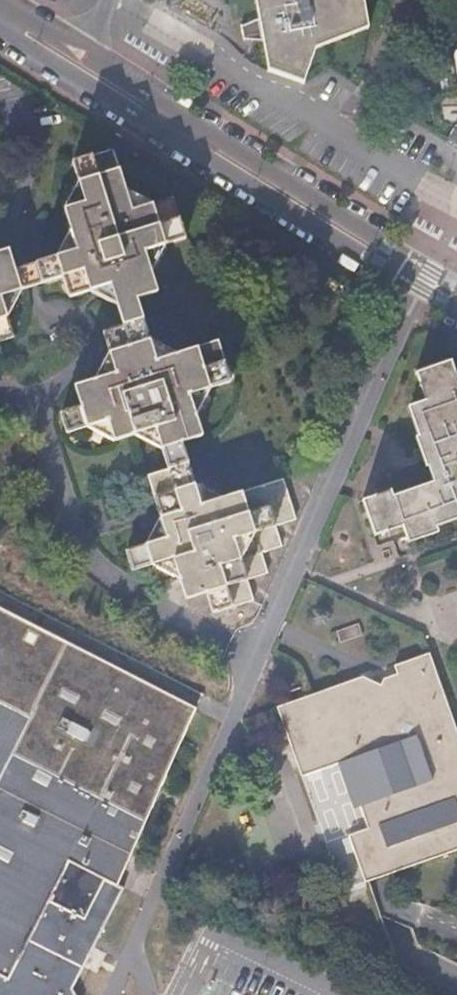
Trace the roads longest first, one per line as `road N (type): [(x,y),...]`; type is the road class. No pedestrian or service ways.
road 1 (residential): [(456,276),(0,1)]
road 2 (residential): [(0,34),(456,309)]
road 3 (residential): [(34,400),(76,545),(91,565),(260,660)]

